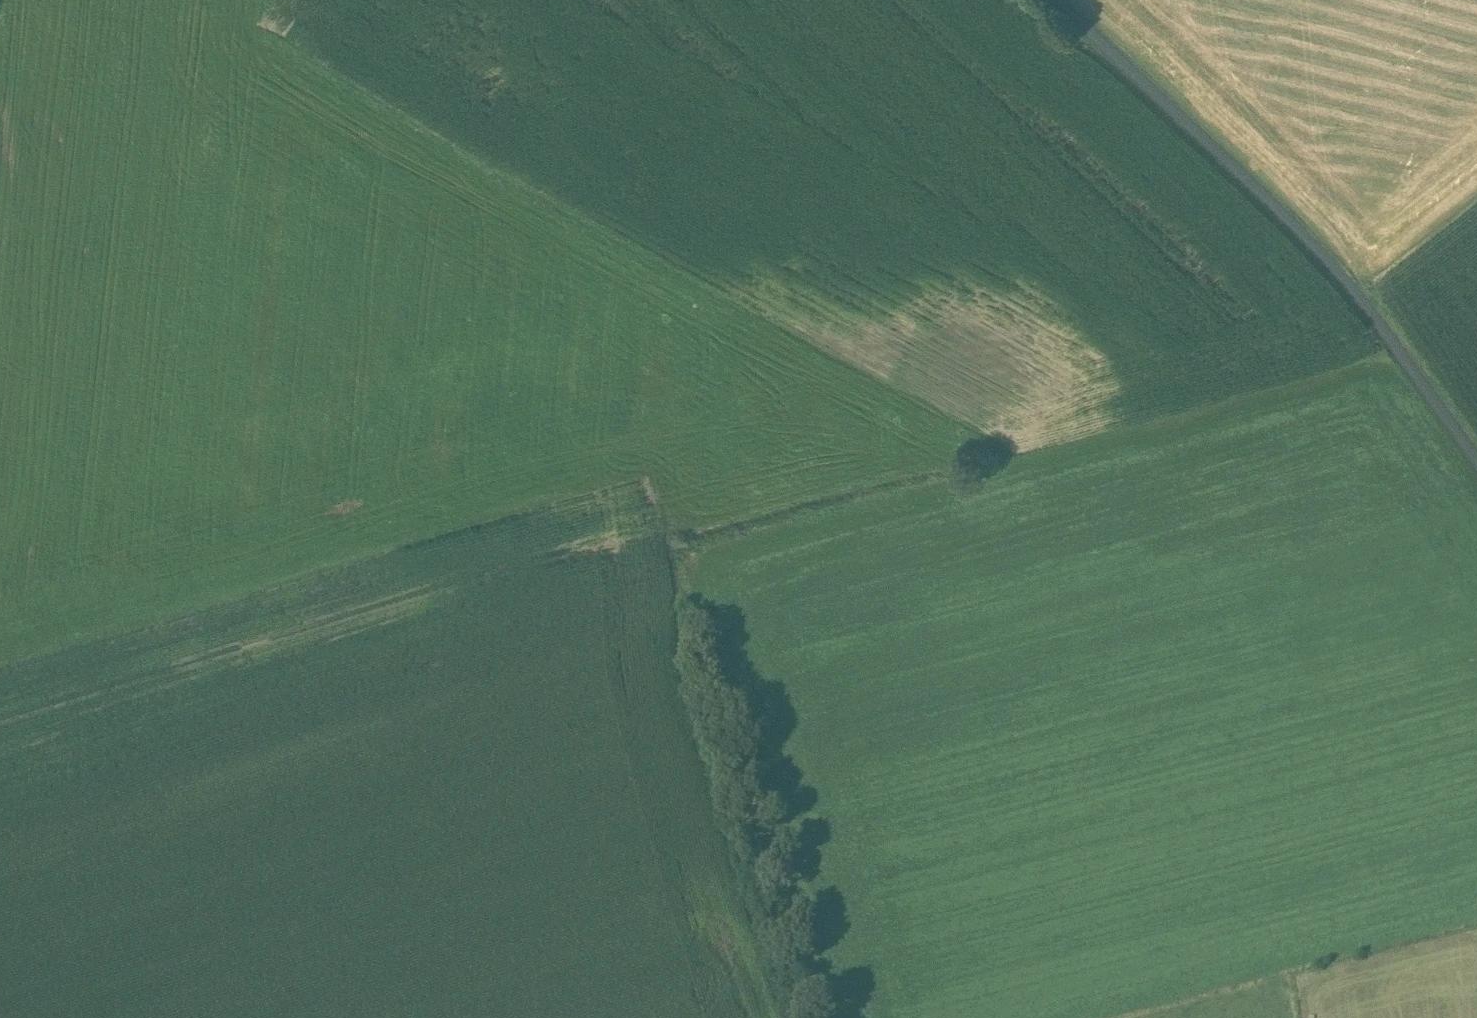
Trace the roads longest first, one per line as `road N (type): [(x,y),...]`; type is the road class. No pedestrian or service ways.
road 1 (residential): [(1476,455),(1327,244),(1066,0)]

